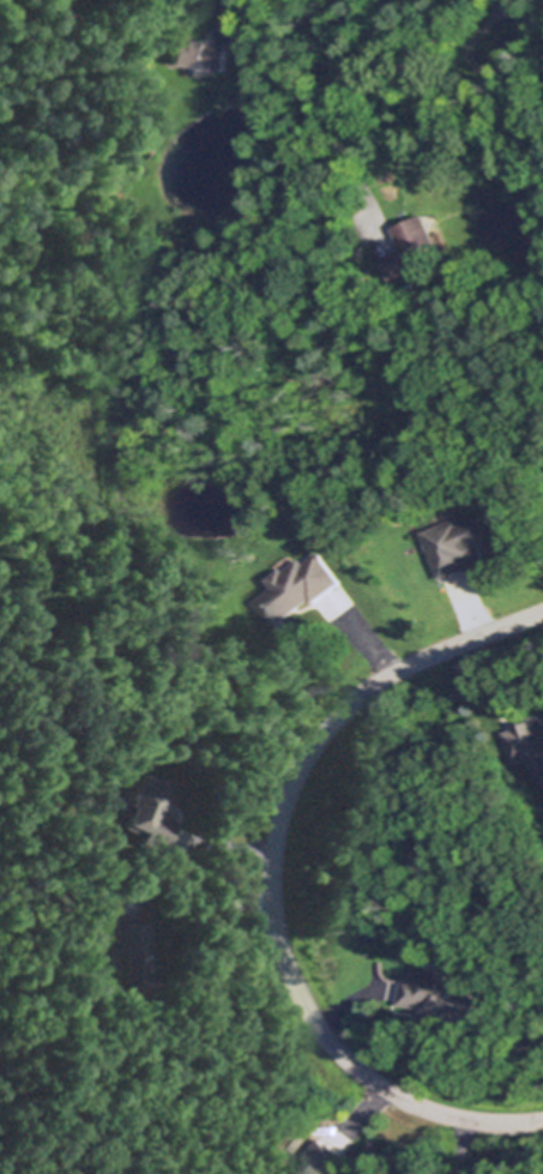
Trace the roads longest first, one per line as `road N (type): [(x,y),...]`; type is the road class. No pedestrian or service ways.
road 1 (residential): [(542,1122),(469,1122),(393,1096),(328,1042),(286,967),(271,903),(277,829),(308,754),(358,699),(427,658),(542,617)]

